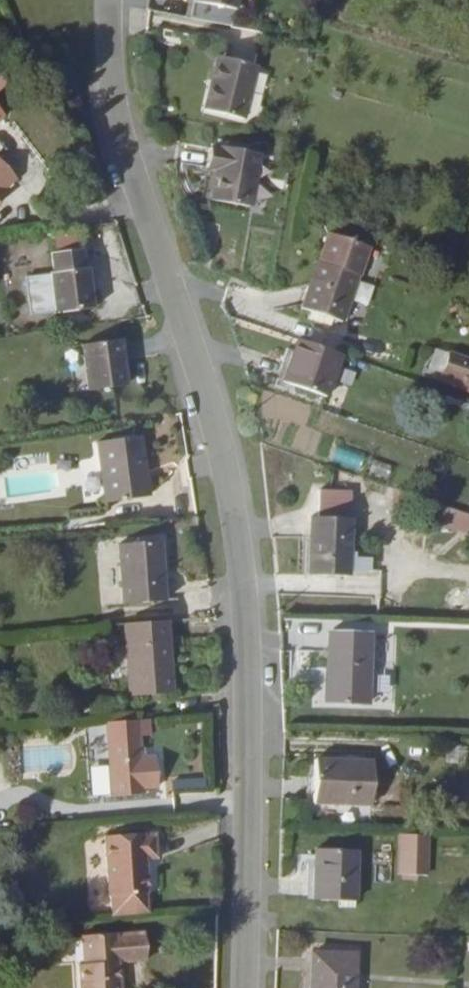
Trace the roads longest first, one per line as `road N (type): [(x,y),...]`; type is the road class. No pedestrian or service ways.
road 1 (residential): [(250,987),(254,668),(242,533),(213,404),(128,147),(113,73),(113,0)]

